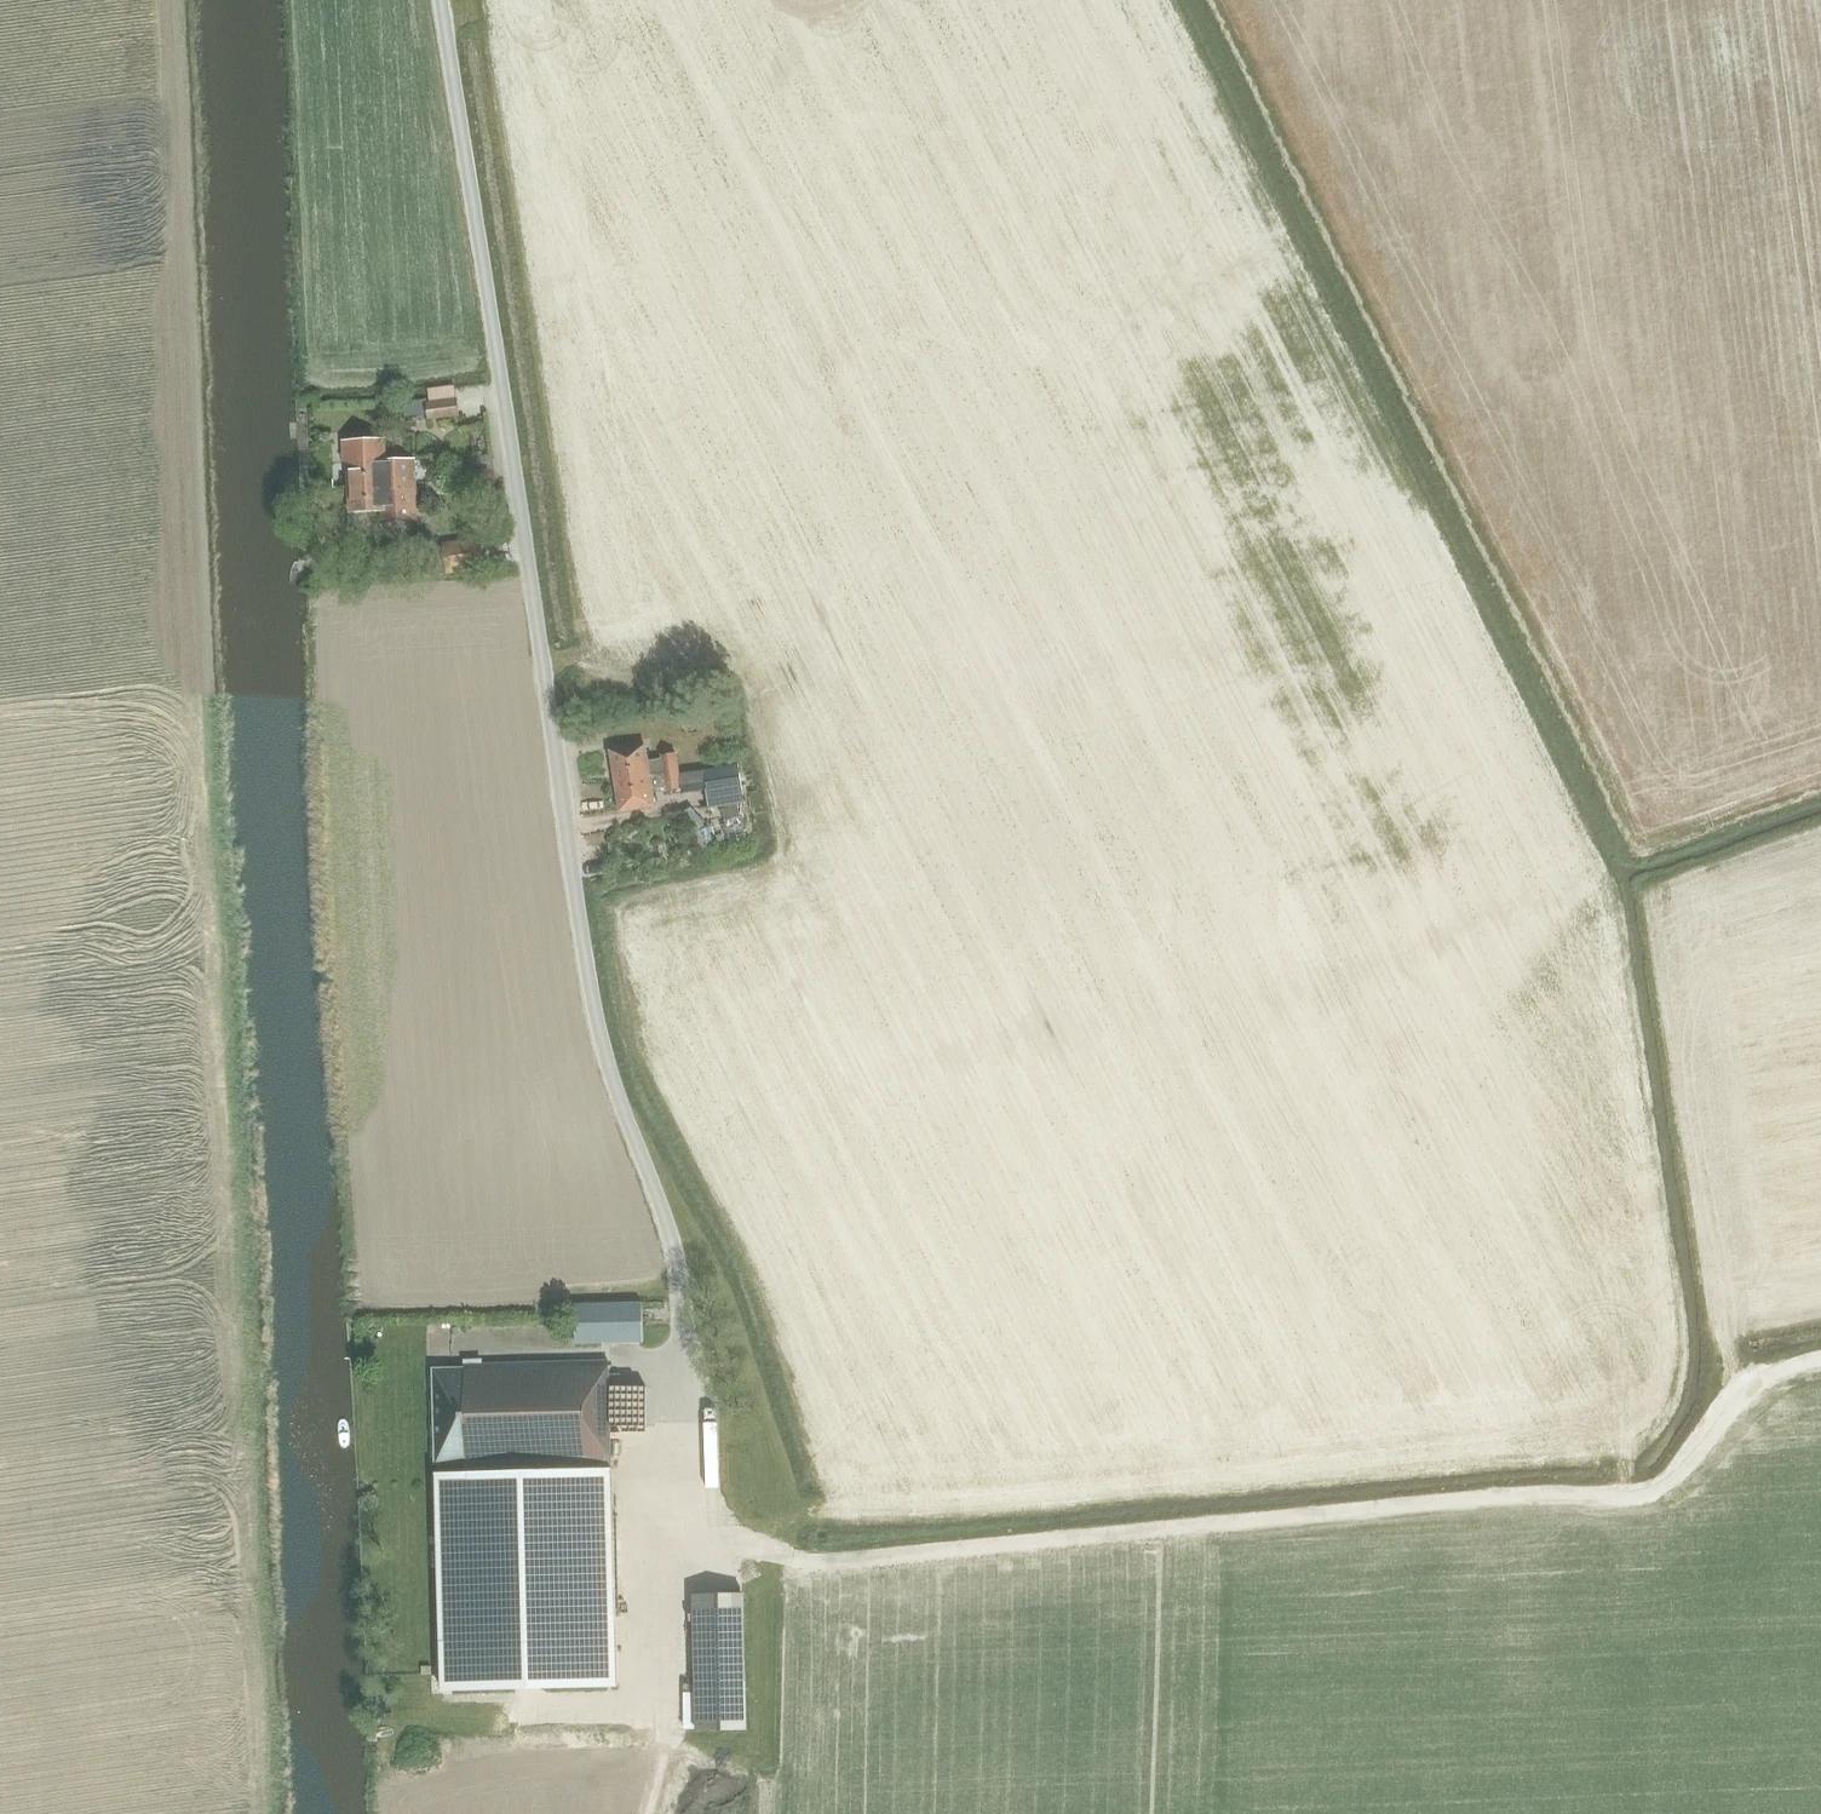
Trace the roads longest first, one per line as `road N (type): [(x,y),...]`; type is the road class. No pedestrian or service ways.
road 1 (unclassified): [(684,1301),(577,924),(554,714),(442,0)]
road 2 (track): [(674,1676),(647,1813)]

